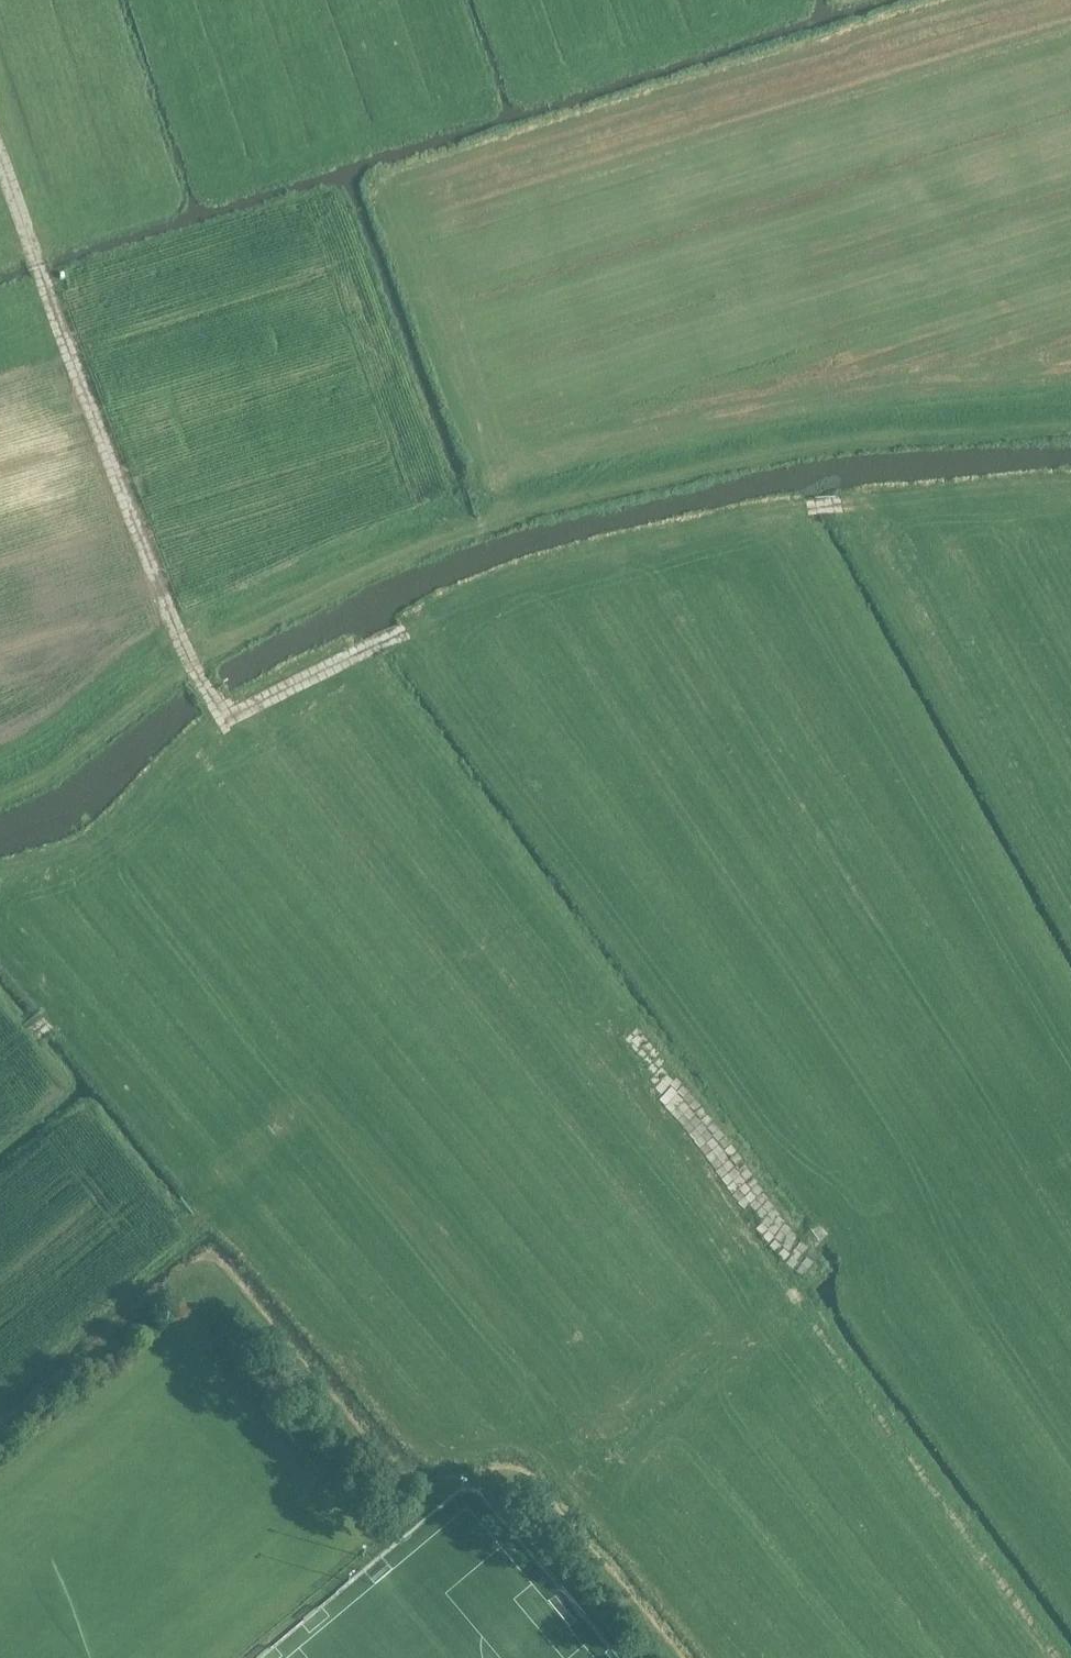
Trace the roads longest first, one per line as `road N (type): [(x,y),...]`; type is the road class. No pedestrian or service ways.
road 1 (track): [(0,157),(187,657),(227,719),(449,610),(762,519),(876,499),(1070,489)]
road 2 (track): [(0,764),(58,733),(180,638),(244,603),(472,506),(763,435),(1070,401)]
road 3 (track): [(227,719),(312,761),(754,1288)]
road 4 (track): [(0,318),(322,222),(335,236),(451,537)]
road 5 (track): [(754,1288),(822,1363),(1041,1657)]

